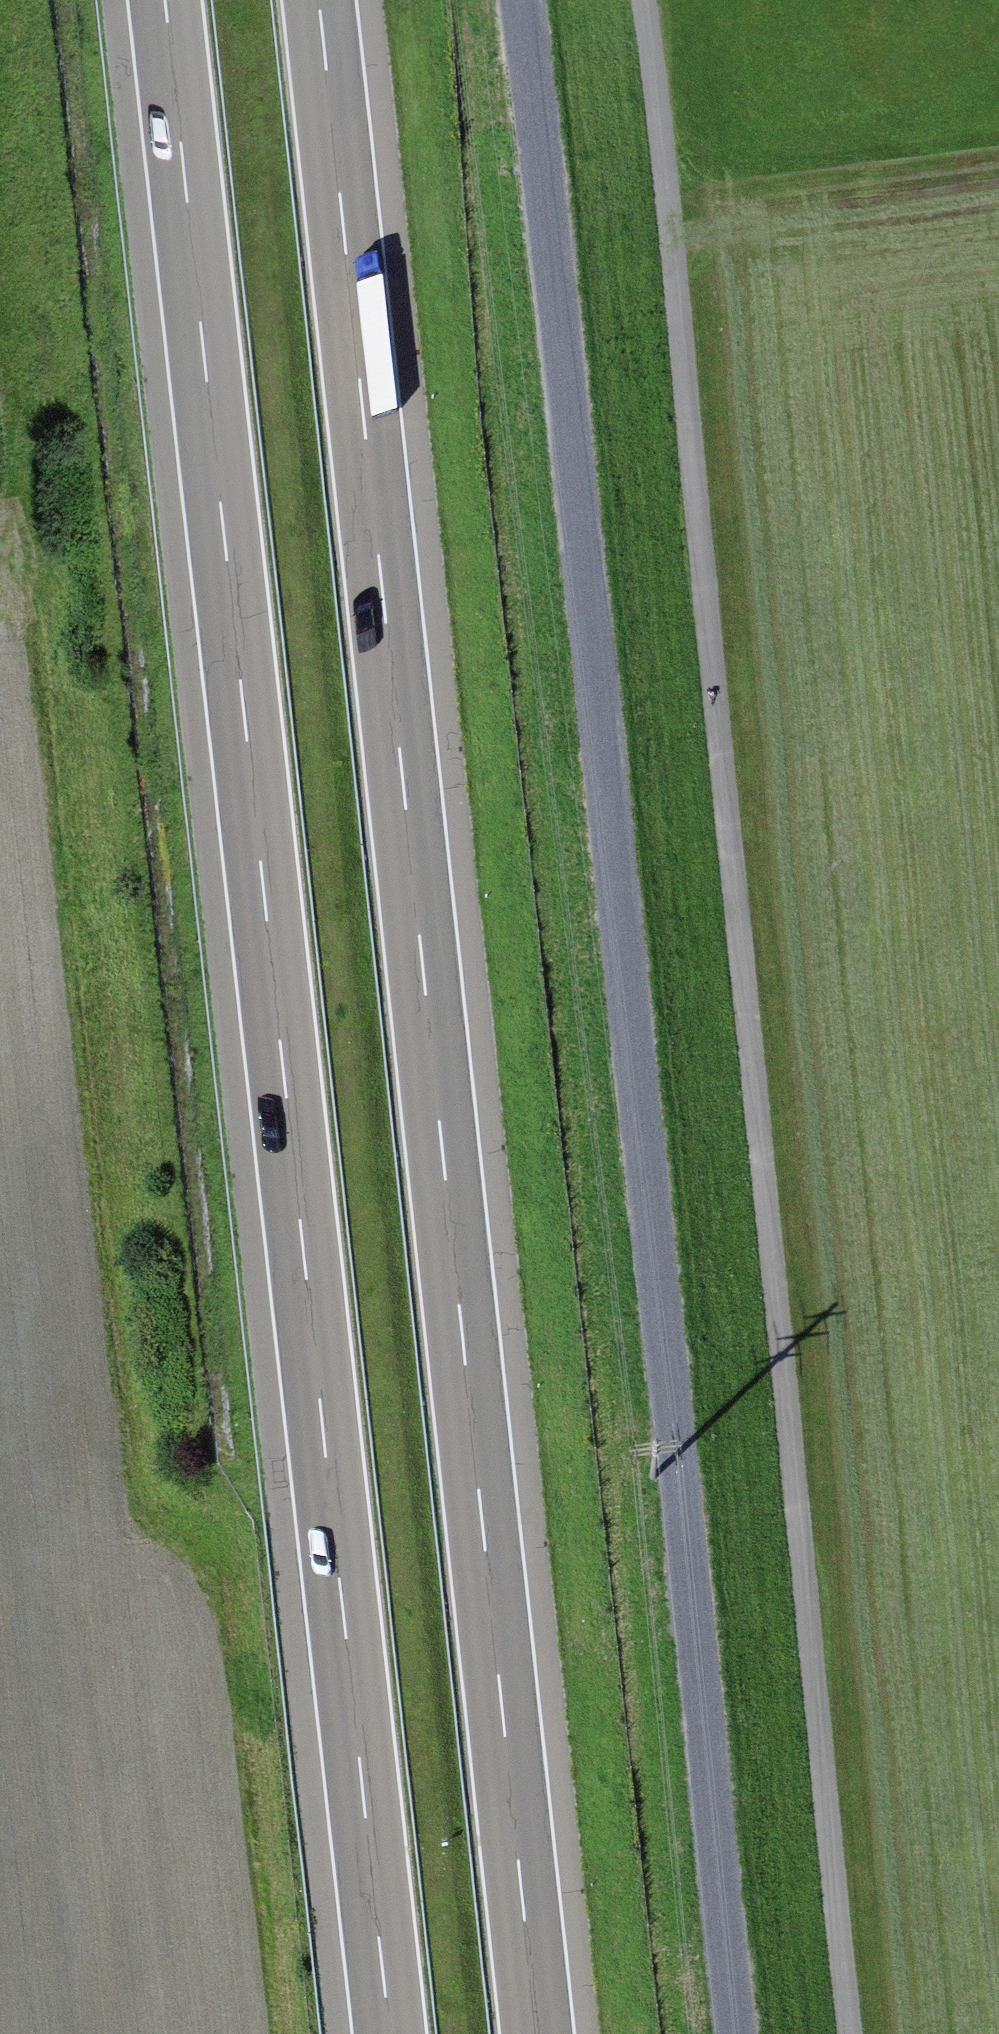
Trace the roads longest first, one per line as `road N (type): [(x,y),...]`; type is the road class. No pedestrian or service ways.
road 1 (motorway): [(163,0),(386,2033)]
road 2 (motorway): [(538,2033),(318,0)]
road 3 (track): [(524,0),(739,2033)]
road 4 (track): [(652,0),(863,2033)]

